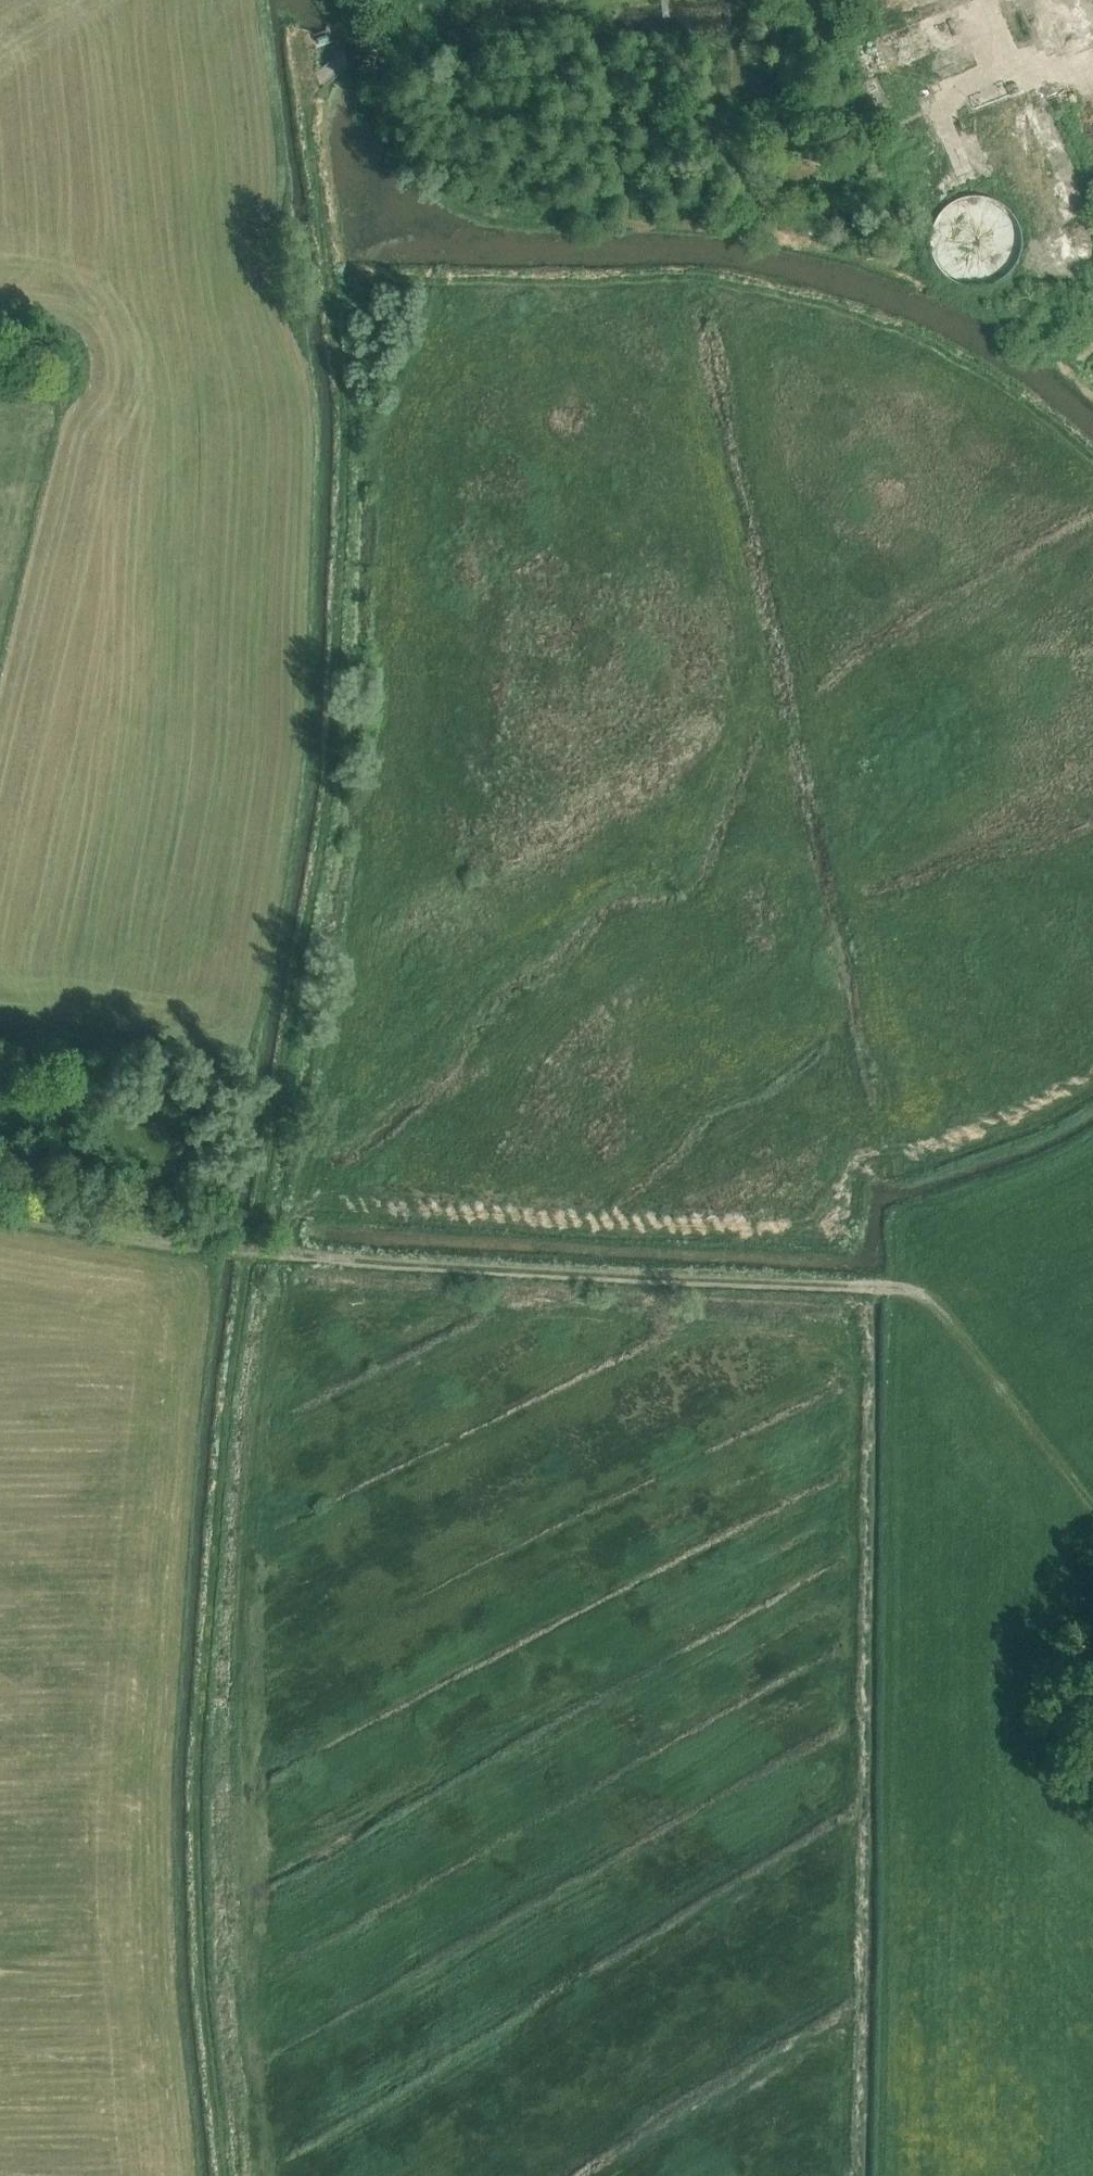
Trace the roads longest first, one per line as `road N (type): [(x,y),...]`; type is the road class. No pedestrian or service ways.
road 1 (track): [(334,0),(349,49),(307,92),(349,473),(325,792),(227,1399),(198,1754),(201,1925),(224,2175)]
road 2 (track): [(0,1206),(251,1249),(887,1286)]

